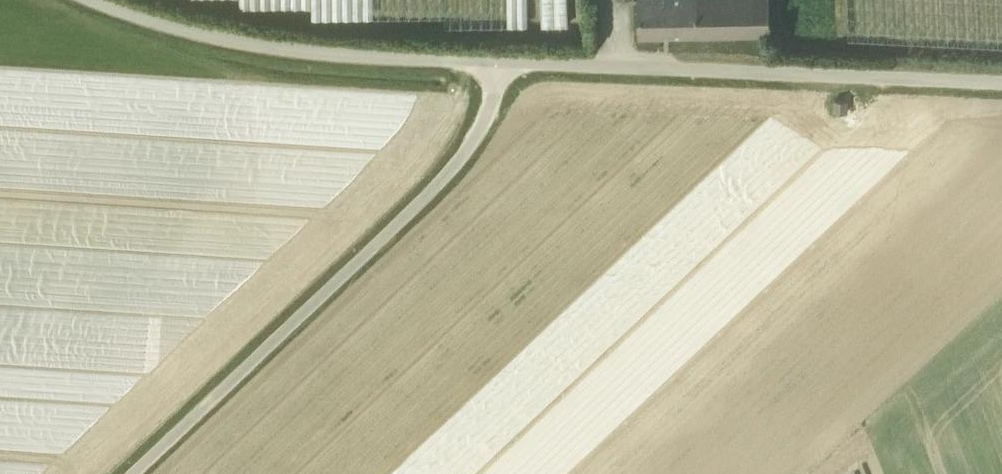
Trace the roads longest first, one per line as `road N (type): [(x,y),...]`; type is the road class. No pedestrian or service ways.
road 1 (unclassified): [(131,473),(447,177),(495,97),(497,61)]
road 2 (unclassified): [(497,61),(1001,83)]
road 3 (unclassified): [(497,61),(339,54),(225,38),(100,0)]

